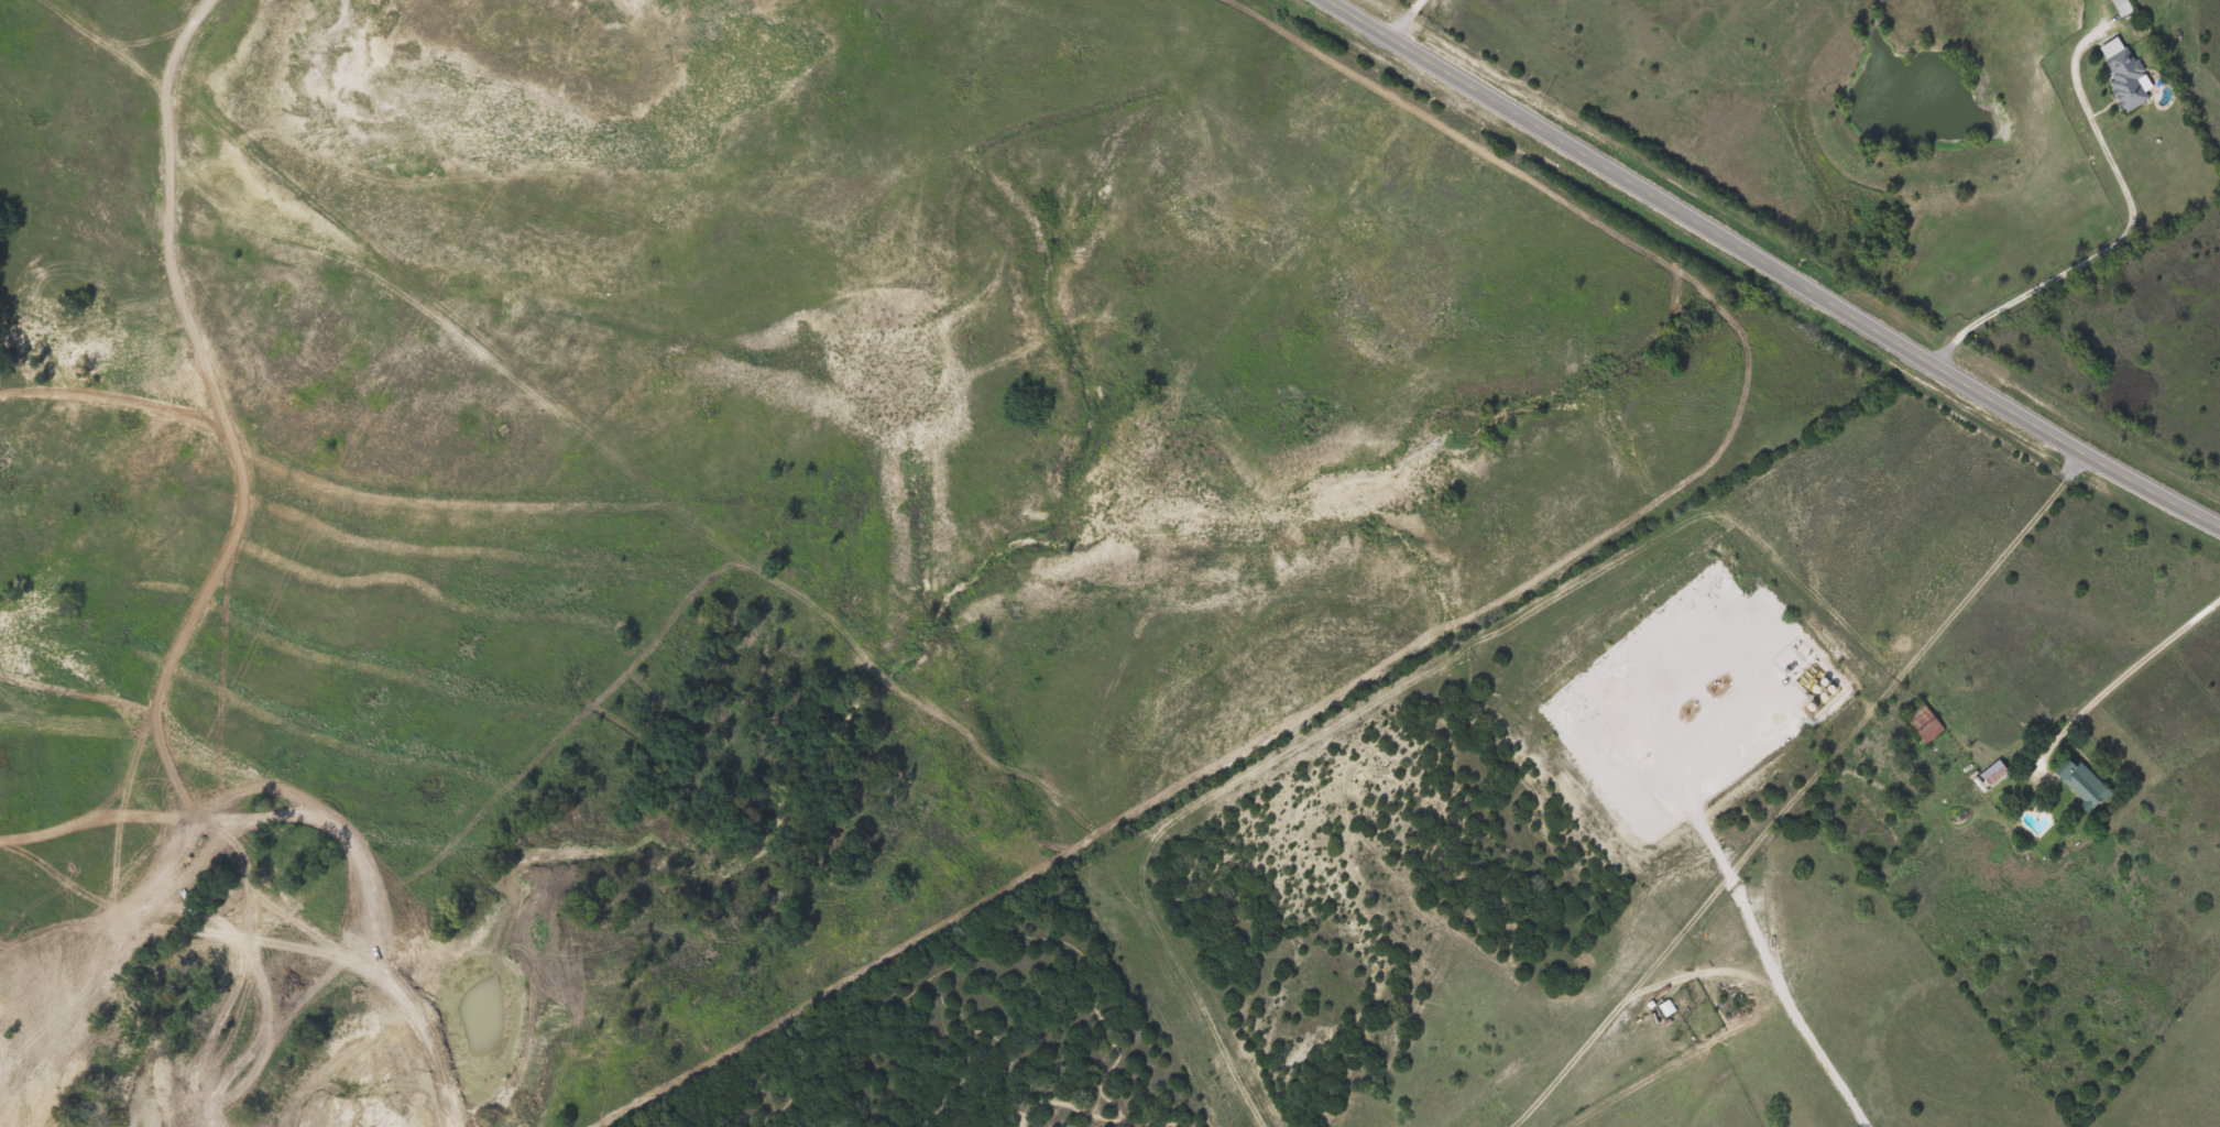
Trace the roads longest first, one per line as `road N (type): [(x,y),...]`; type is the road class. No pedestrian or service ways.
road 1 (secondary): [(2219,533),(1848,326),(1300,0)]
road 2 (residential): [(2219,596),(2055,732),(2020,780),(1856,895),(1803,948),(1778,986),(1860,1126)]

